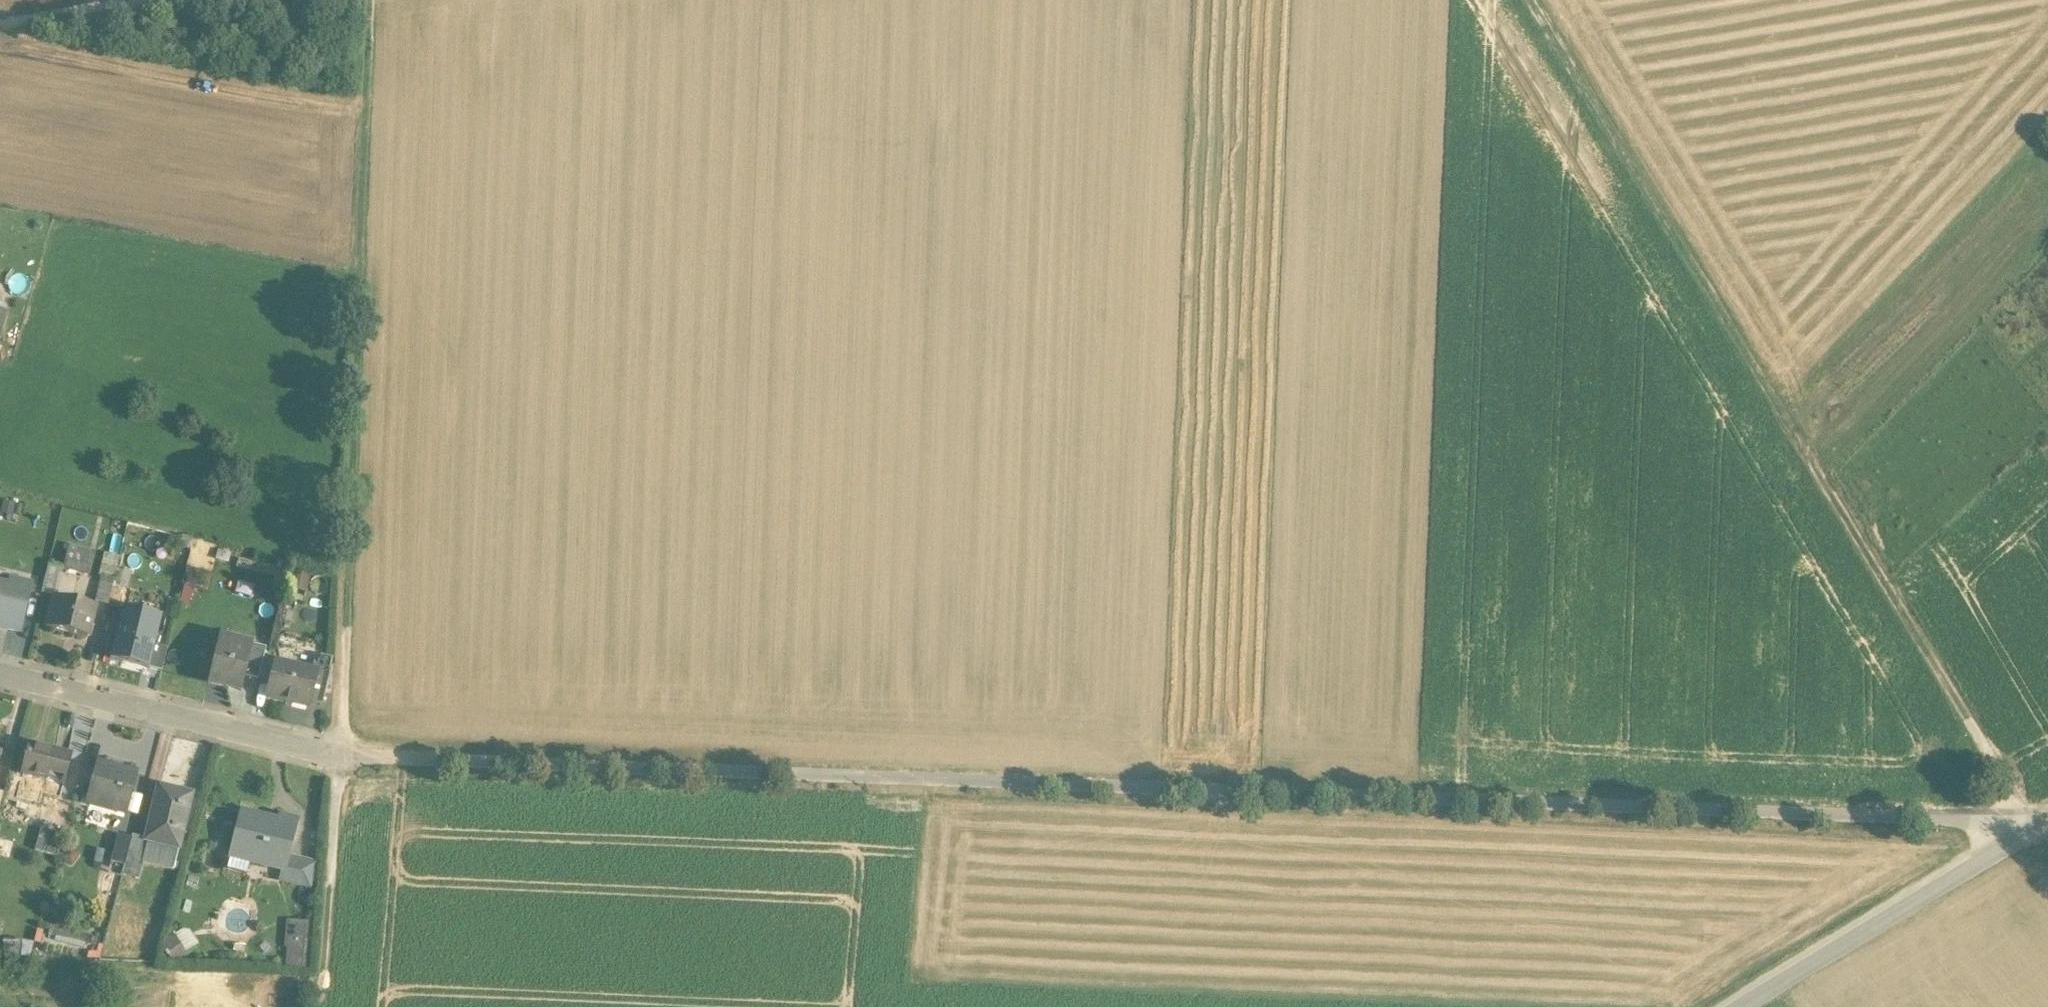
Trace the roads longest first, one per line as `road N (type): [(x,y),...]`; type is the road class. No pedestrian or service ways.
road 1 (track): [(2010,842),(1972,819),(344,757)]
road 2 (track): [(1529,0),(2047,844)]
road 3 (track): [(344,757),(367,0)]
road 4 (tertiary): [(2047,820),(1746,1006)]
road 5 (residential): [(344,757),(0,677)]
road 6 (track): [(319,1006),(344,757)]
road 7 (track): [(147,0),(0,27)]

